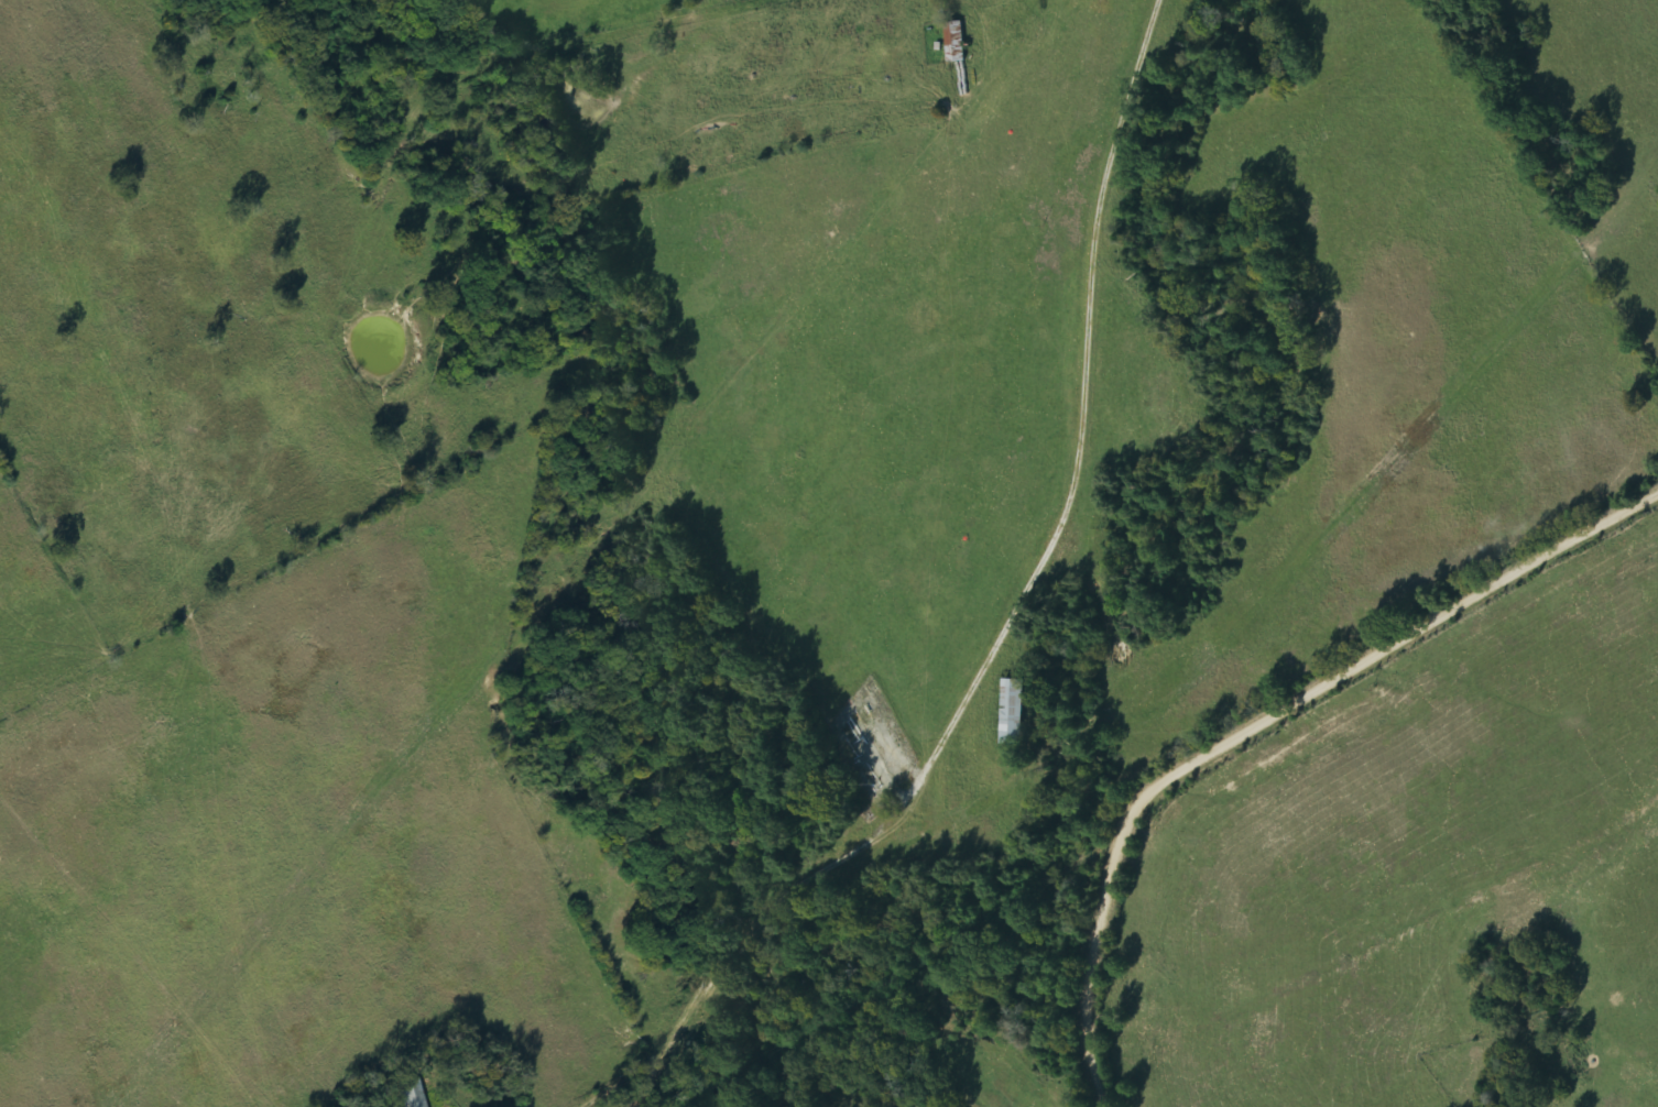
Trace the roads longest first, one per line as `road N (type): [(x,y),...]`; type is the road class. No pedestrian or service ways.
road 1 (residential): [(1103,1106),(1089,1074),(1080,1013),(1119,827),(1153,786),(1657,490)]

